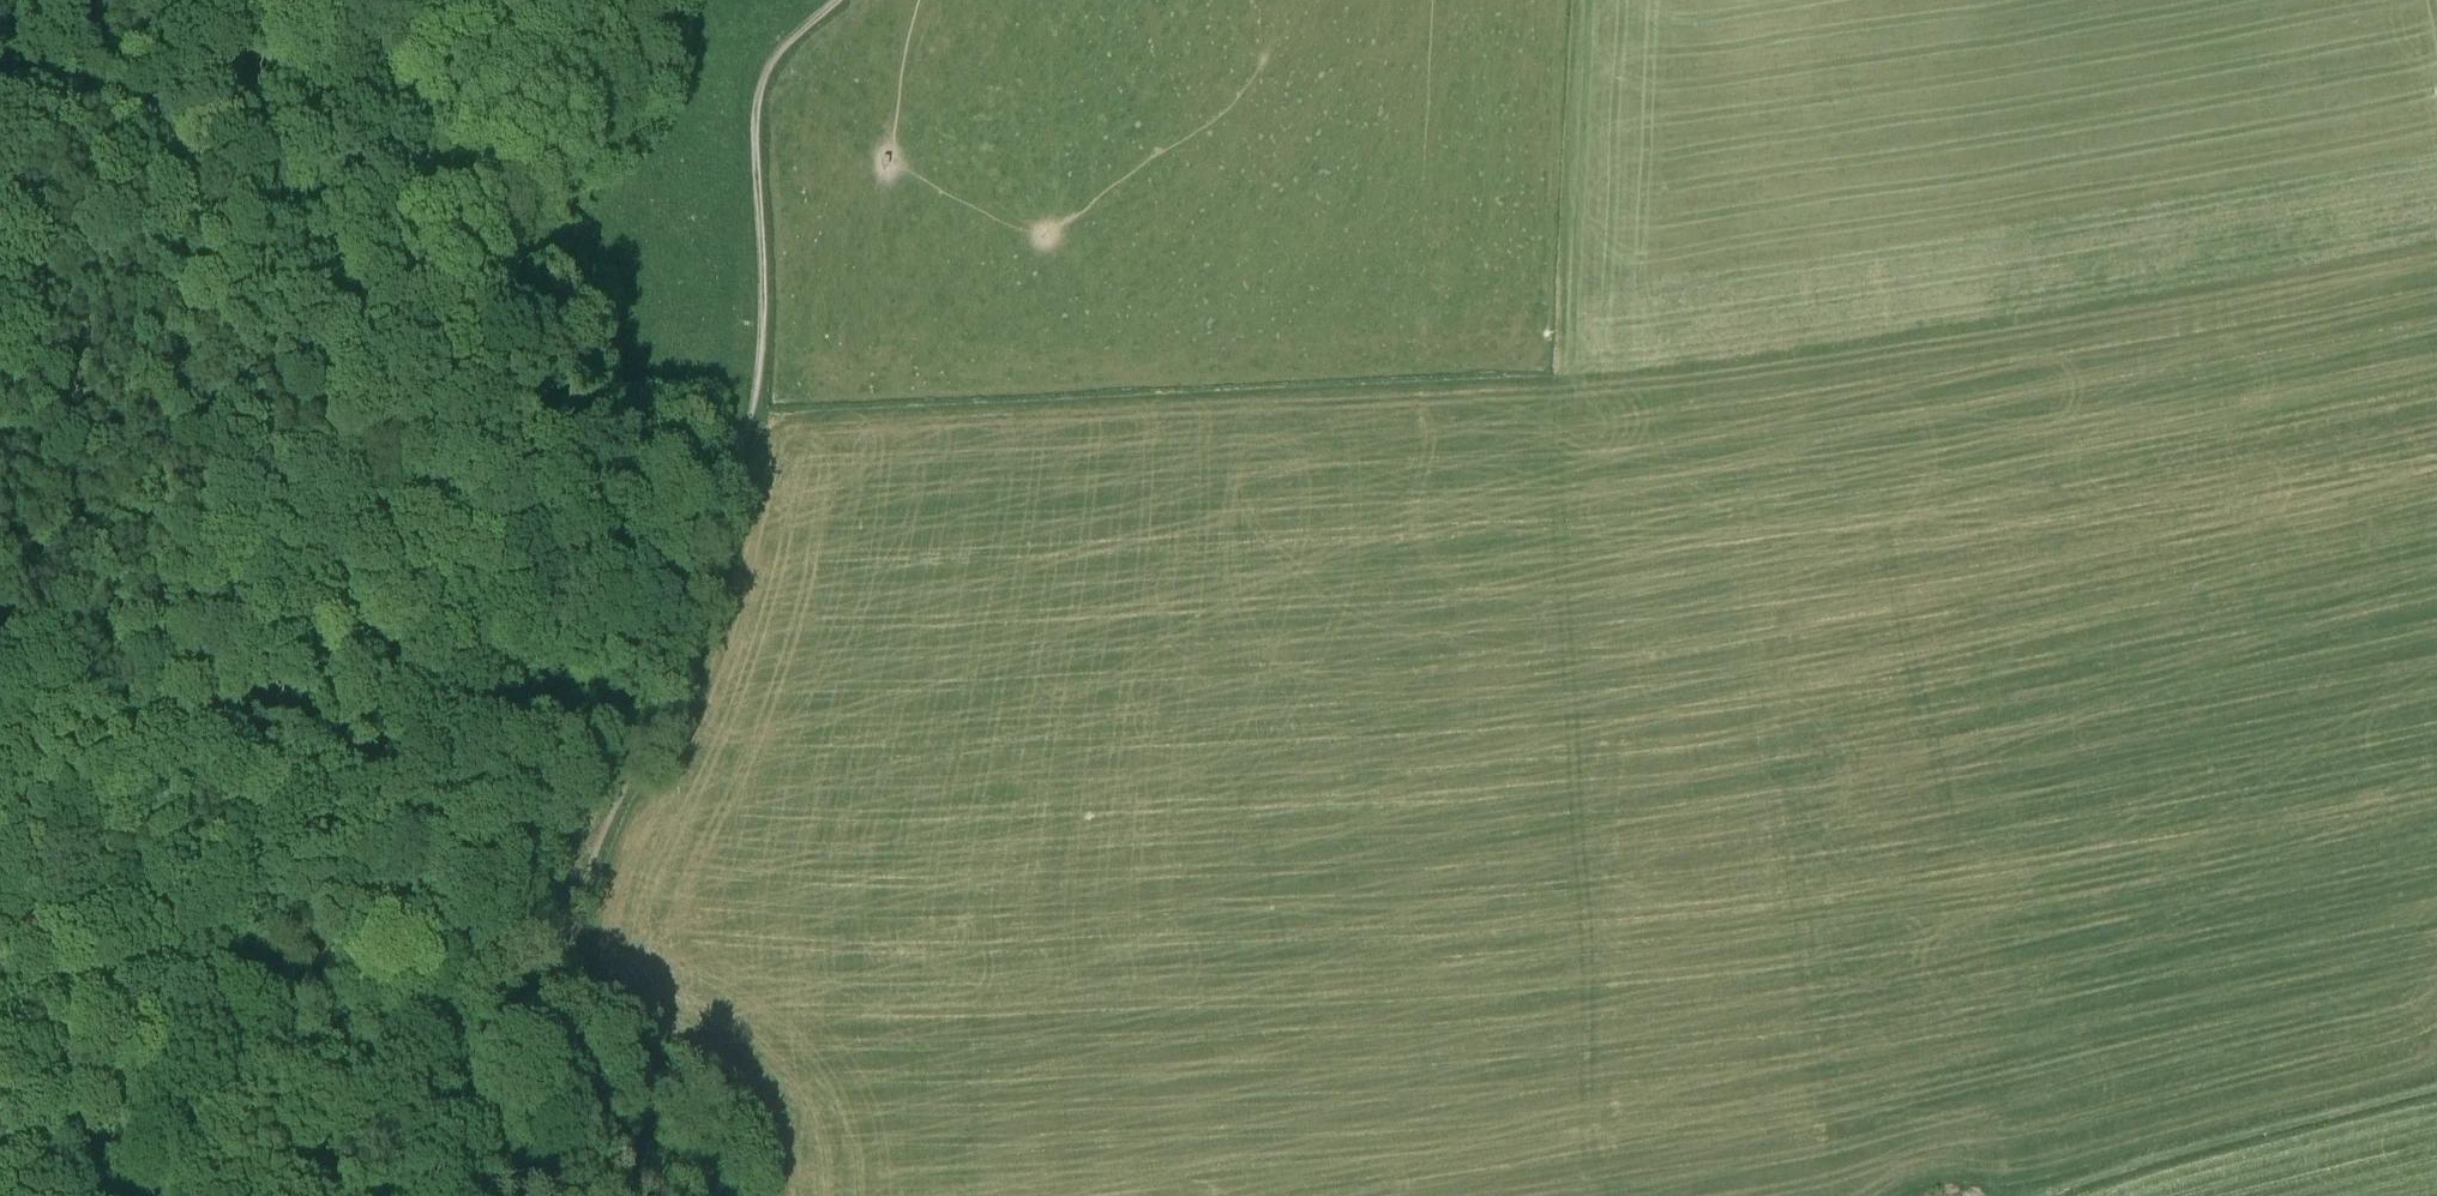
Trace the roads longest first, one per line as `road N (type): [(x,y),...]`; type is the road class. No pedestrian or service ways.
road 1 (track): [(837,0),(776,55),(760,87),(763,312),(755,389),(665,687),(589,859),(572,949),(579,992),(591,1007),(727,1101),(756,1149),(764,1195)]
road 2 (track): [(2040,1195),(2436,1089)]

